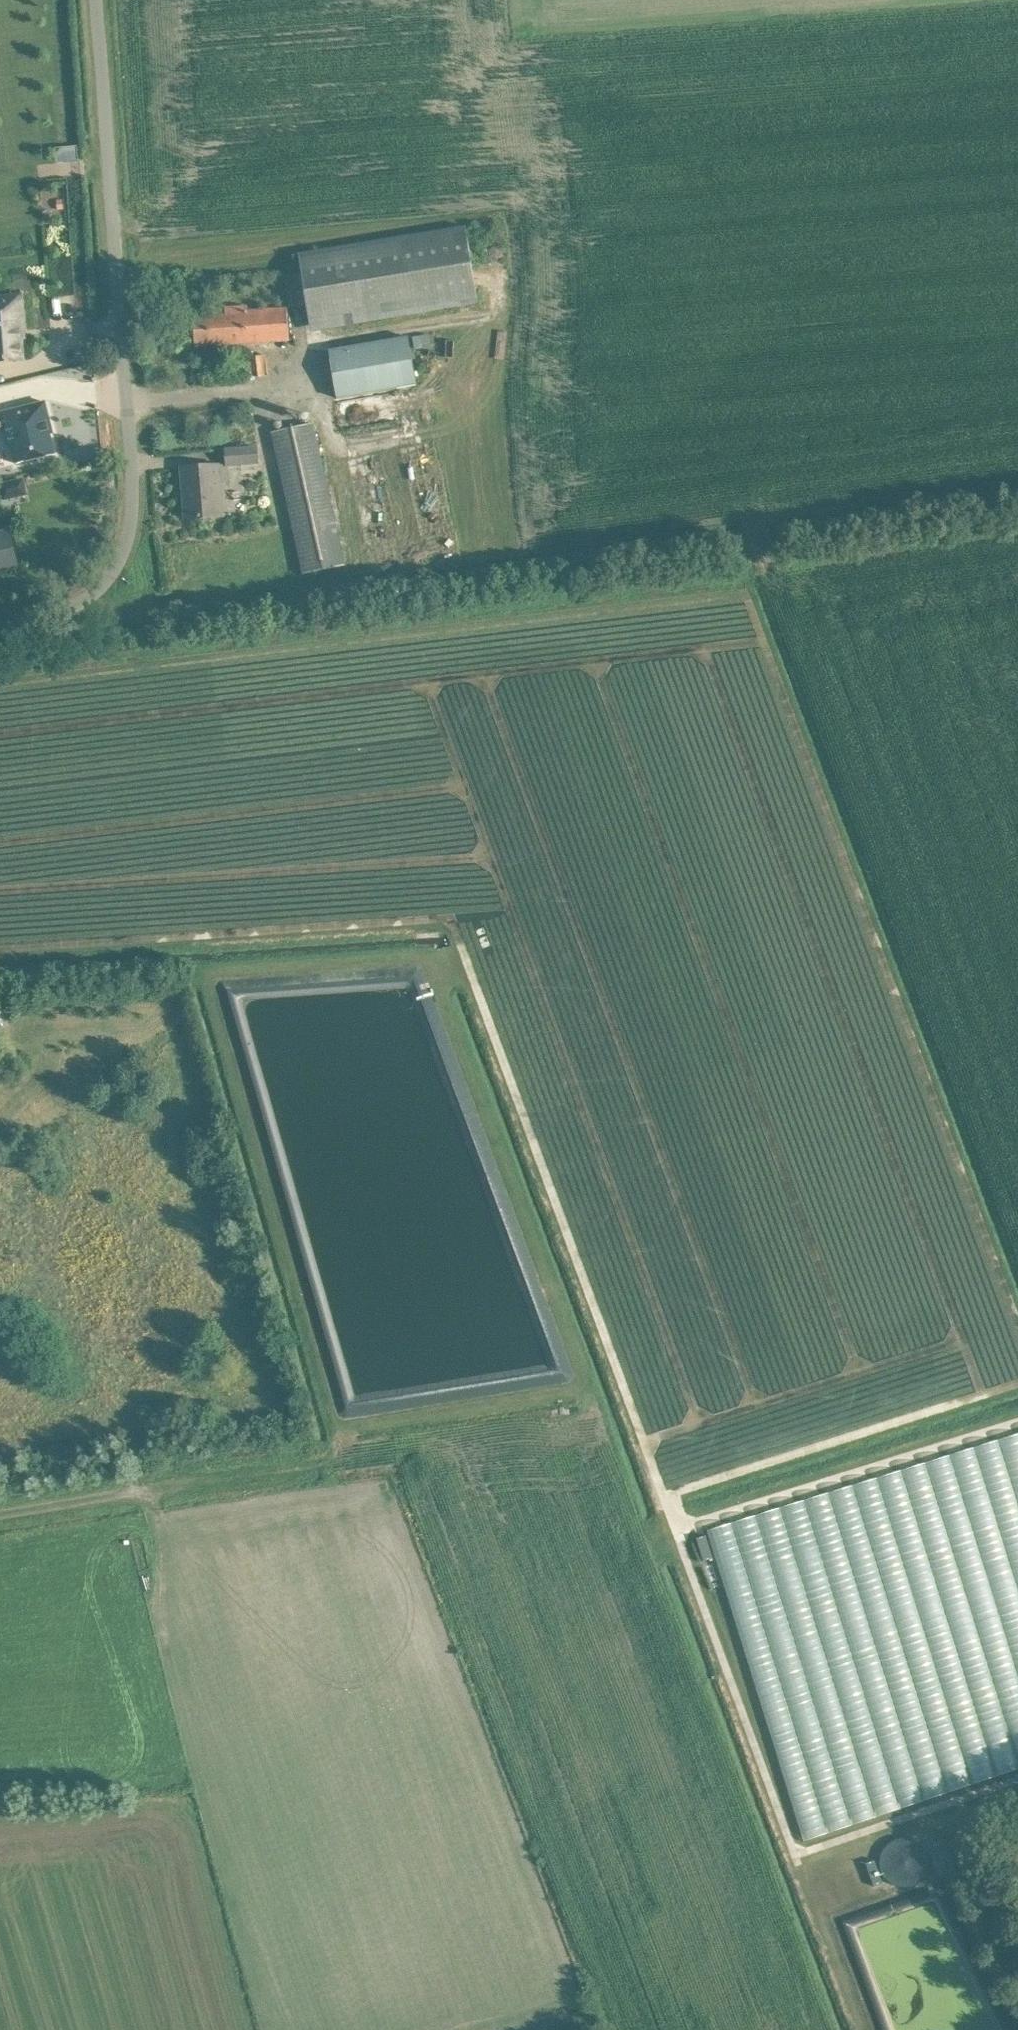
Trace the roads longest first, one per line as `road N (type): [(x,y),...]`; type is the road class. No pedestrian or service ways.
road 1 (unclassified): [(0,630),(82,613),(116,551),(122,511),(86,0)]

